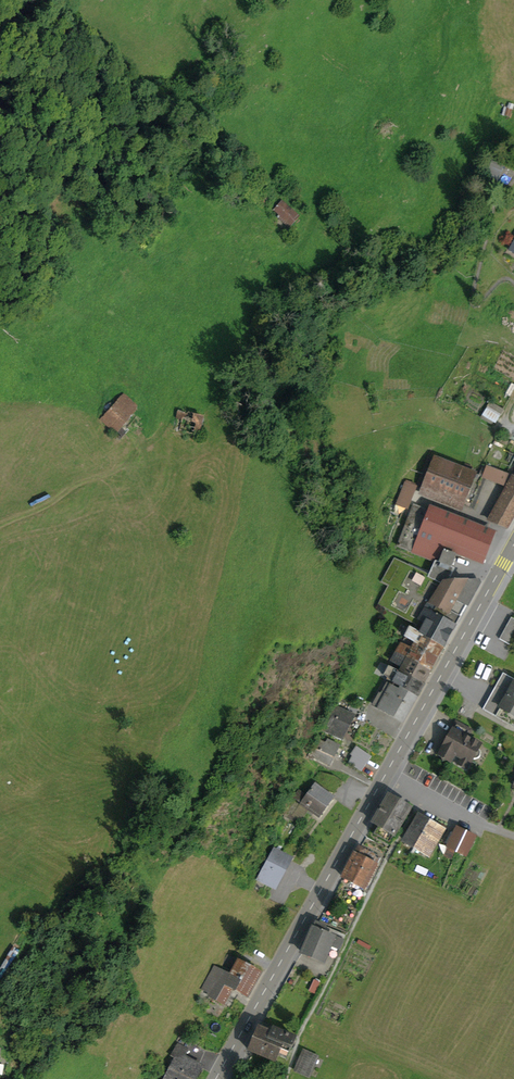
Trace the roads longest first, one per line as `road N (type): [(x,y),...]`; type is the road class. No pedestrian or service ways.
road 1 (primary): [(387,772),(215,1078)]
road 2 (primary): [(513,545),(387,772)]
road 3 (track): [(139,447),(119,468),(0,526)]
road 4 (residential): [(387,772),(513,836)]

